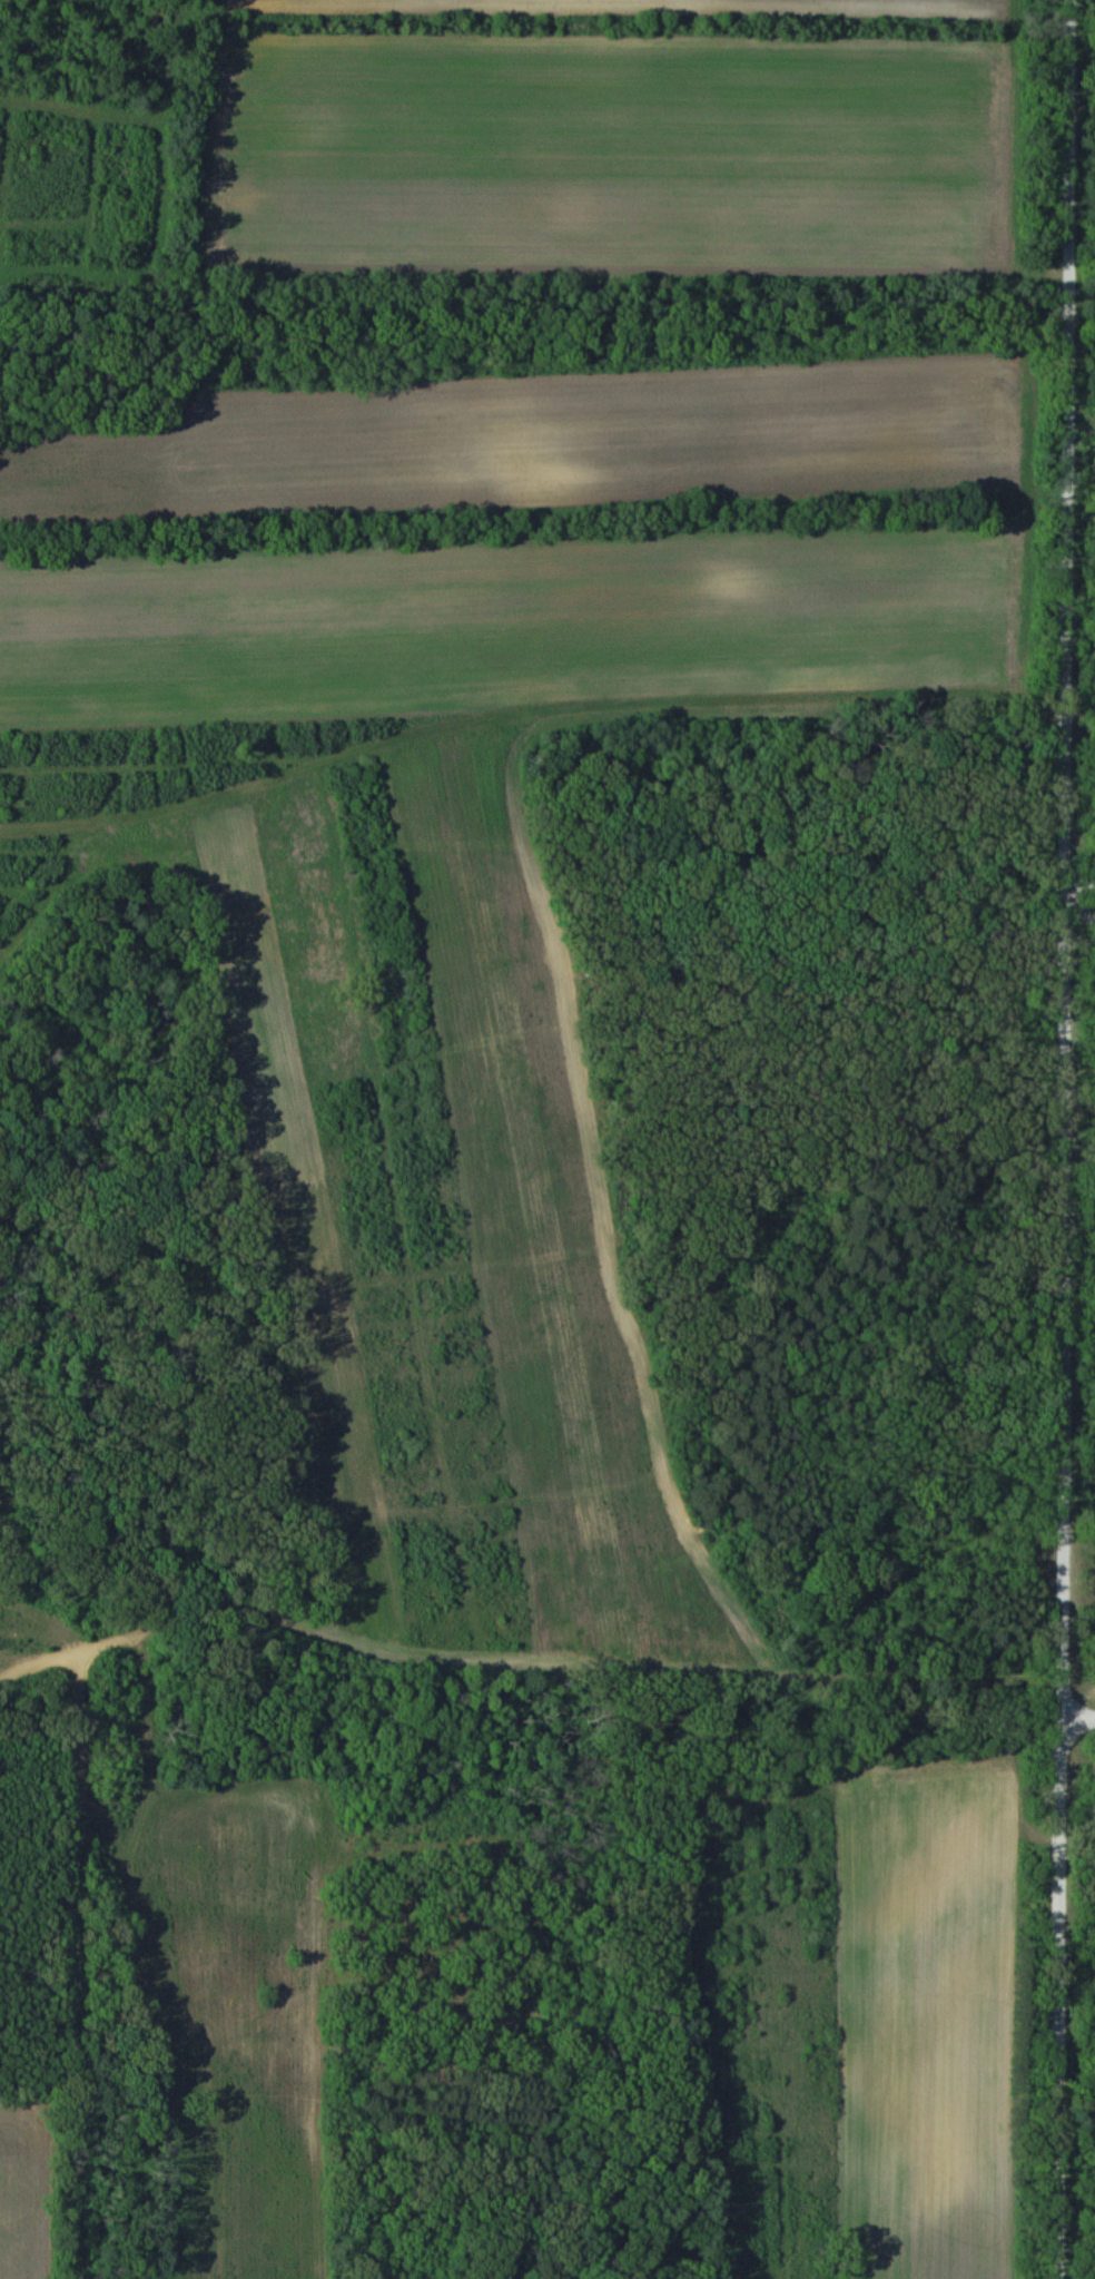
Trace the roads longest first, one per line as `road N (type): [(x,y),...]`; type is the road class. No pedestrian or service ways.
road 1 (residential): [(1064,2278),(1074,0)]

